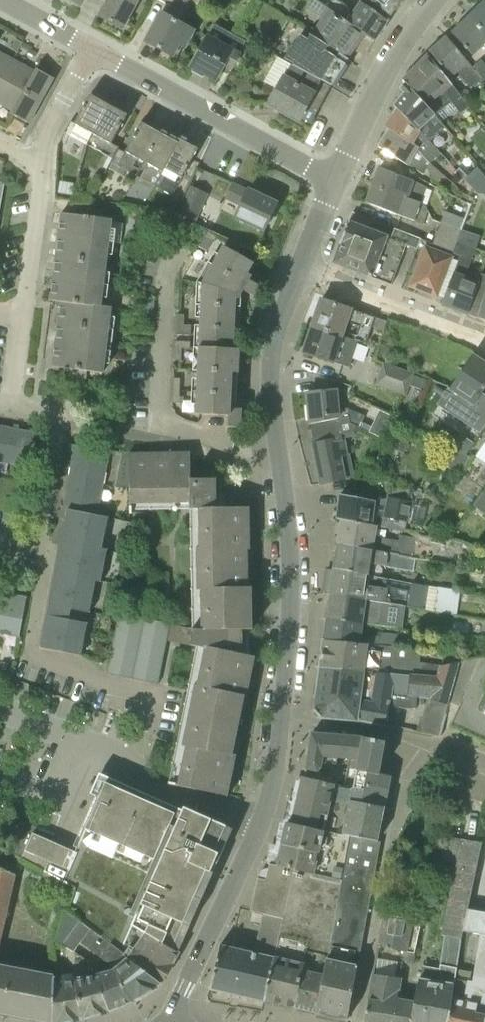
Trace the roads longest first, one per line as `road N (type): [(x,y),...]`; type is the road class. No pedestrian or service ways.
road 1 (residential): [(282,720),(290,546),(271,358),(305,262)]
road 2 (residential): [(50,503),(61,438),(56,414),(15,406),(36,162)]
road 3 (residential): [(173,1021),(260,824),(282,720)]
road 4 (residential): [(94,52),(338,186)]
road 5 (residential): [(338,186),(390,62),(434,0)]
road 6 (residential): [(282,720),(410,737),(484,765)]
road 7 (residential): [(305,262),(484,341)]
road 8 (residential): [(36,162),(94,52)]

